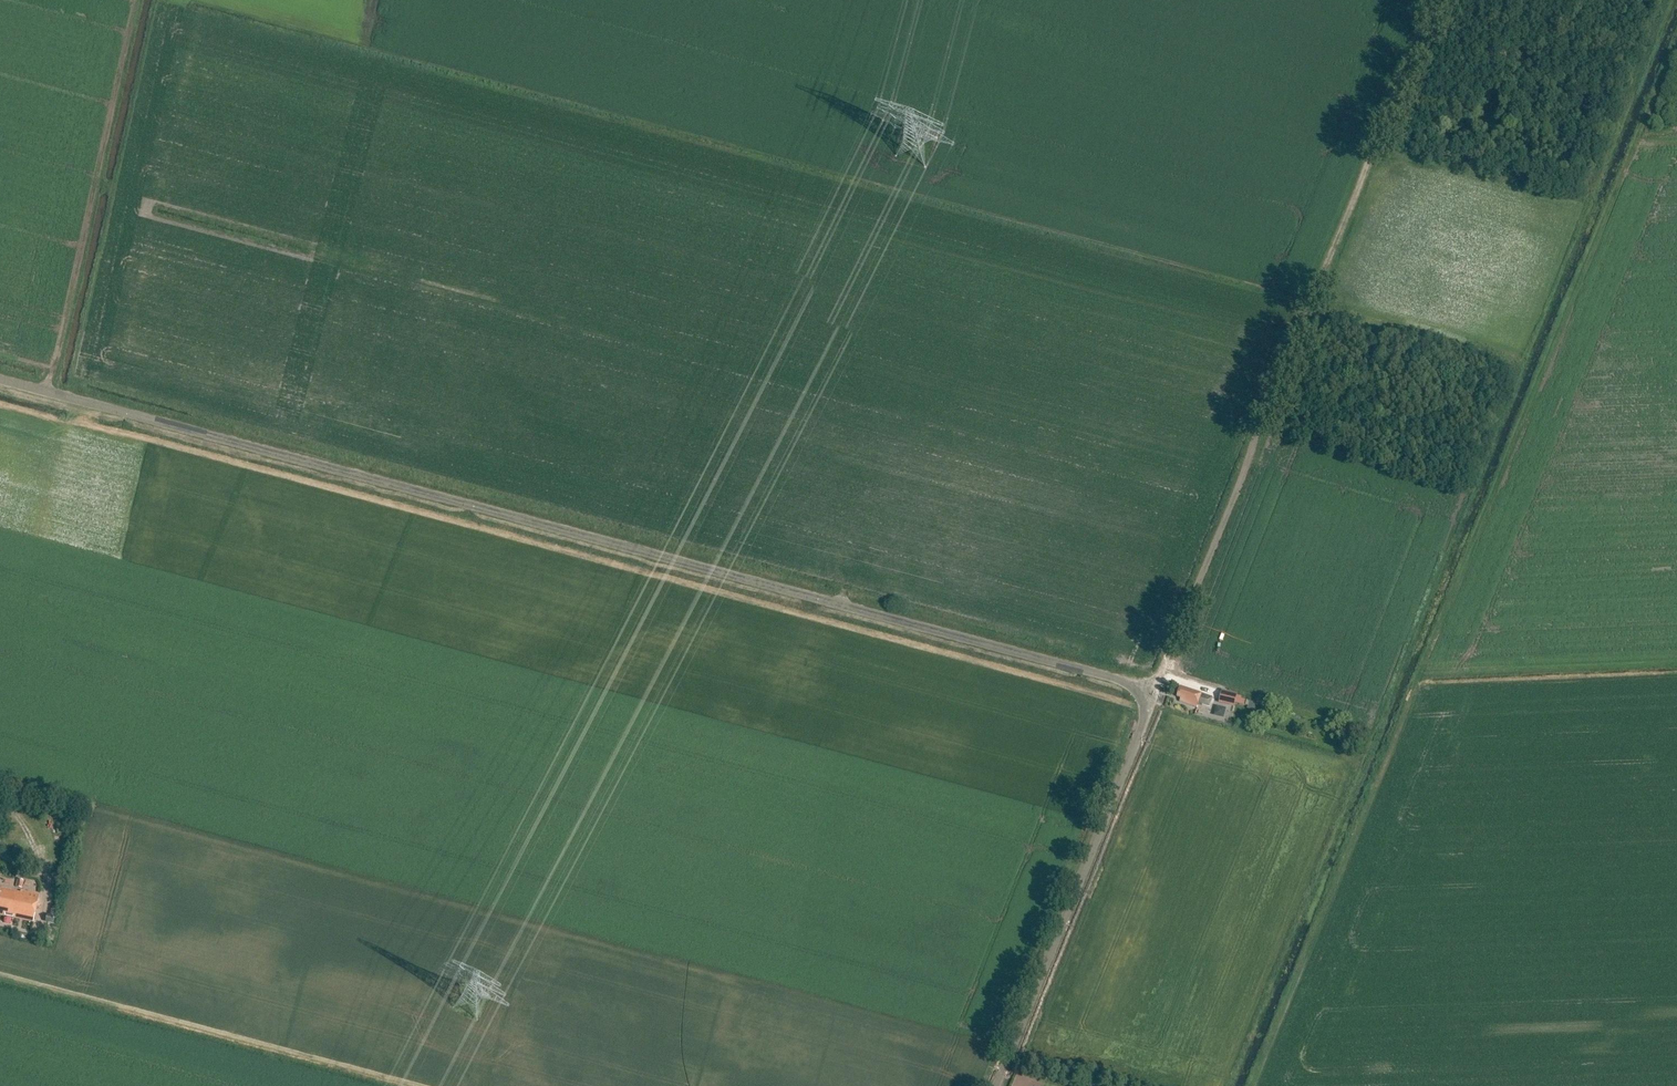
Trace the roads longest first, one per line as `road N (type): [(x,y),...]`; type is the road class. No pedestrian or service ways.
road 1 (unclassified): [(998,1085),(1154,692),(0,380)]
road 2 (track): [(1154,692),(1432,0)]

